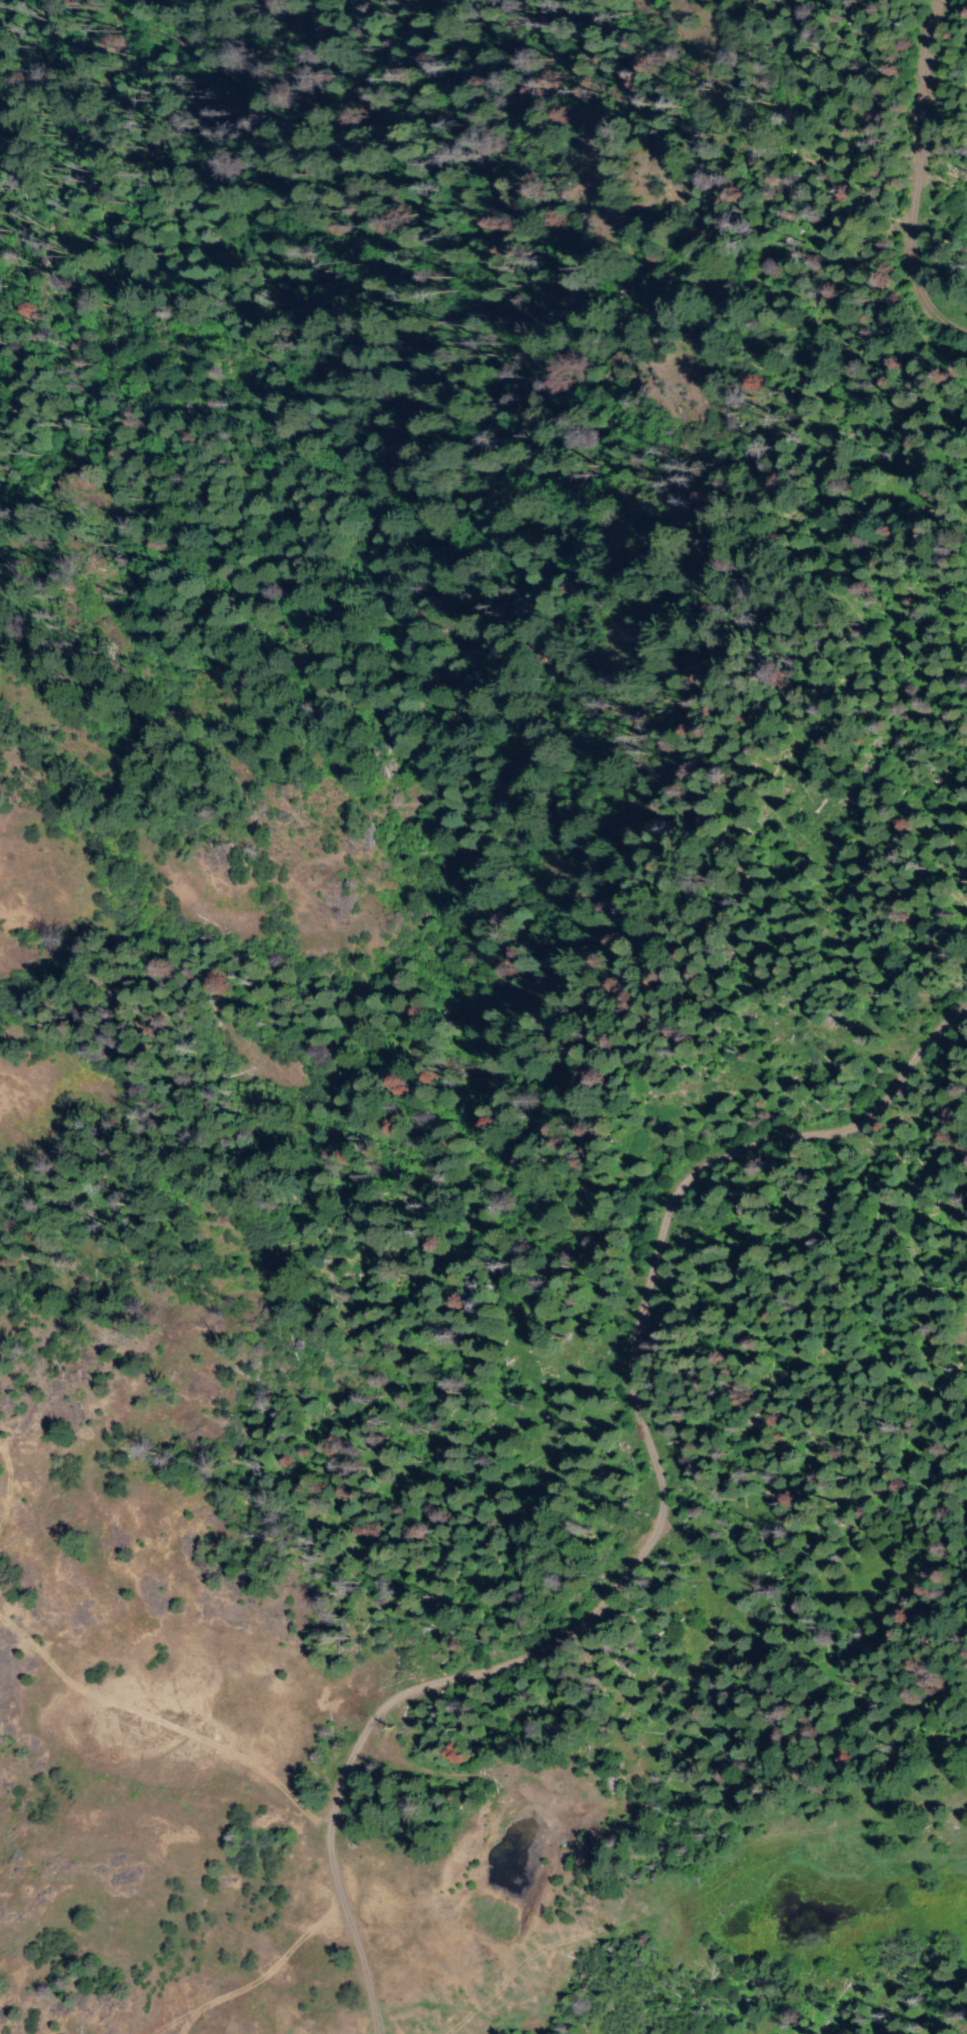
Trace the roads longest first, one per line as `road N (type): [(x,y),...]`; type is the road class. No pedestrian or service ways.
road 1 (residential): [(966,312),(914,279),(943,116),(928,0)]

